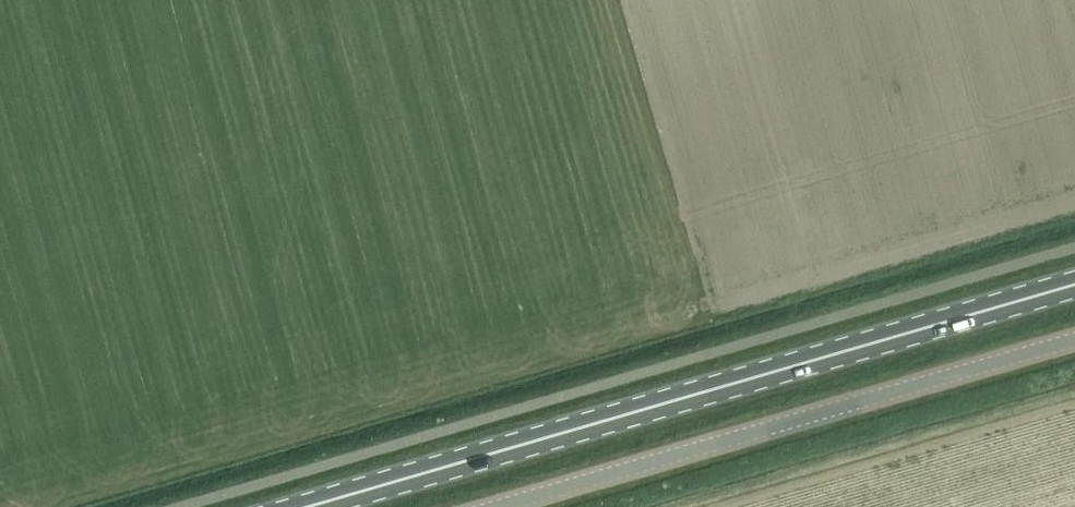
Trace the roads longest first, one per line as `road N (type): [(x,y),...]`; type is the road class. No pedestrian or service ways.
road 1 (primary): [(1074,285),(307,506)]
road 2 (unclassified): [(498,506),(1074,340)]

